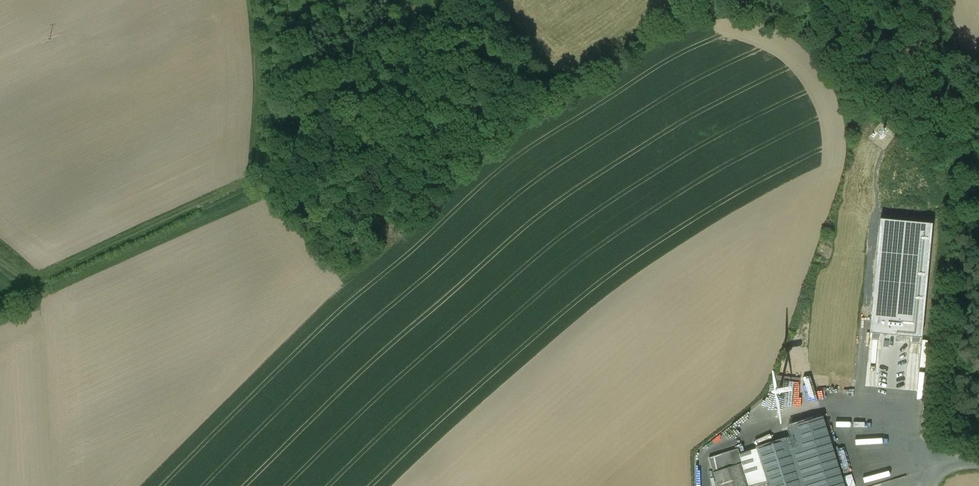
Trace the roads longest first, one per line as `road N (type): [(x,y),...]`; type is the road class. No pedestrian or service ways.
road 1 (track): [(941,468),(927,452),(952,177),(929,0)]

